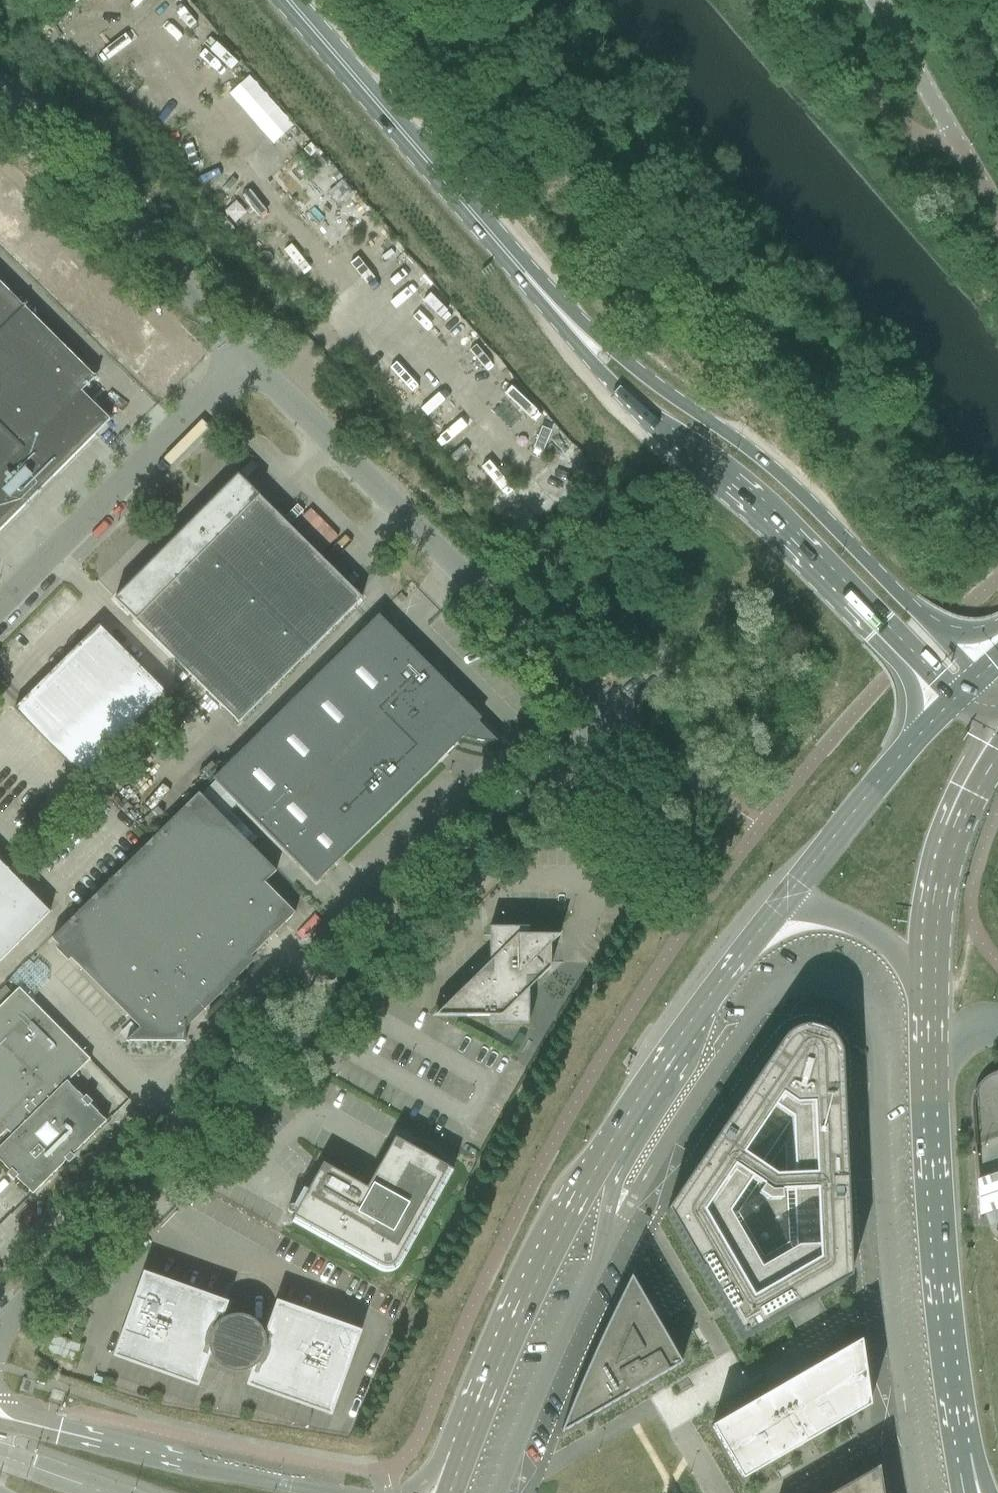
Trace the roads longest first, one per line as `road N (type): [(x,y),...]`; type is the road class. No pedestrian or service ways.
road 1 (unclassified): [(0,1336),(613,714),(558,671),(249,361)]
road 2 (unclassified): [(920,1492),(891,1303),(876,1039),(869,1009),(842,981),(801,975),(764,999),(648,1165),(597,1267)]
road 3 (secondary): [(977,677),(816,508),(526,276)]
road 4 (secondary): [(526,276),(592,363),(769,525),(947,708)]
road 5 (secondary): [(956,1444),(929,1064)]
road 6 (secondary): [(288,0),(526,276)]
road 7 (unclassified): [(249,361),(0,106)]
road 8 (unclassified): [(0,604),(249,361)]
road 9 (unclassified): [(323,1492),(0,1421)]
road 10 (secondary): [(608,1148),(530,1294),(473,1430)]
road 11 (secondary): [(781,904),(608,1148)]
road 12 (secondary): [(927,1008),(939,887),(997,755)]
road 13 (secondary): [(947,708),(781,904)]
road 14 (unclassified): [(997,216),(875,0)]
road 15 (unclassified): [(597,1267),(499,1492)]
road 16 (secondary): [(927,1008),(896,954),(872,933),(827,912),(781,904)]

